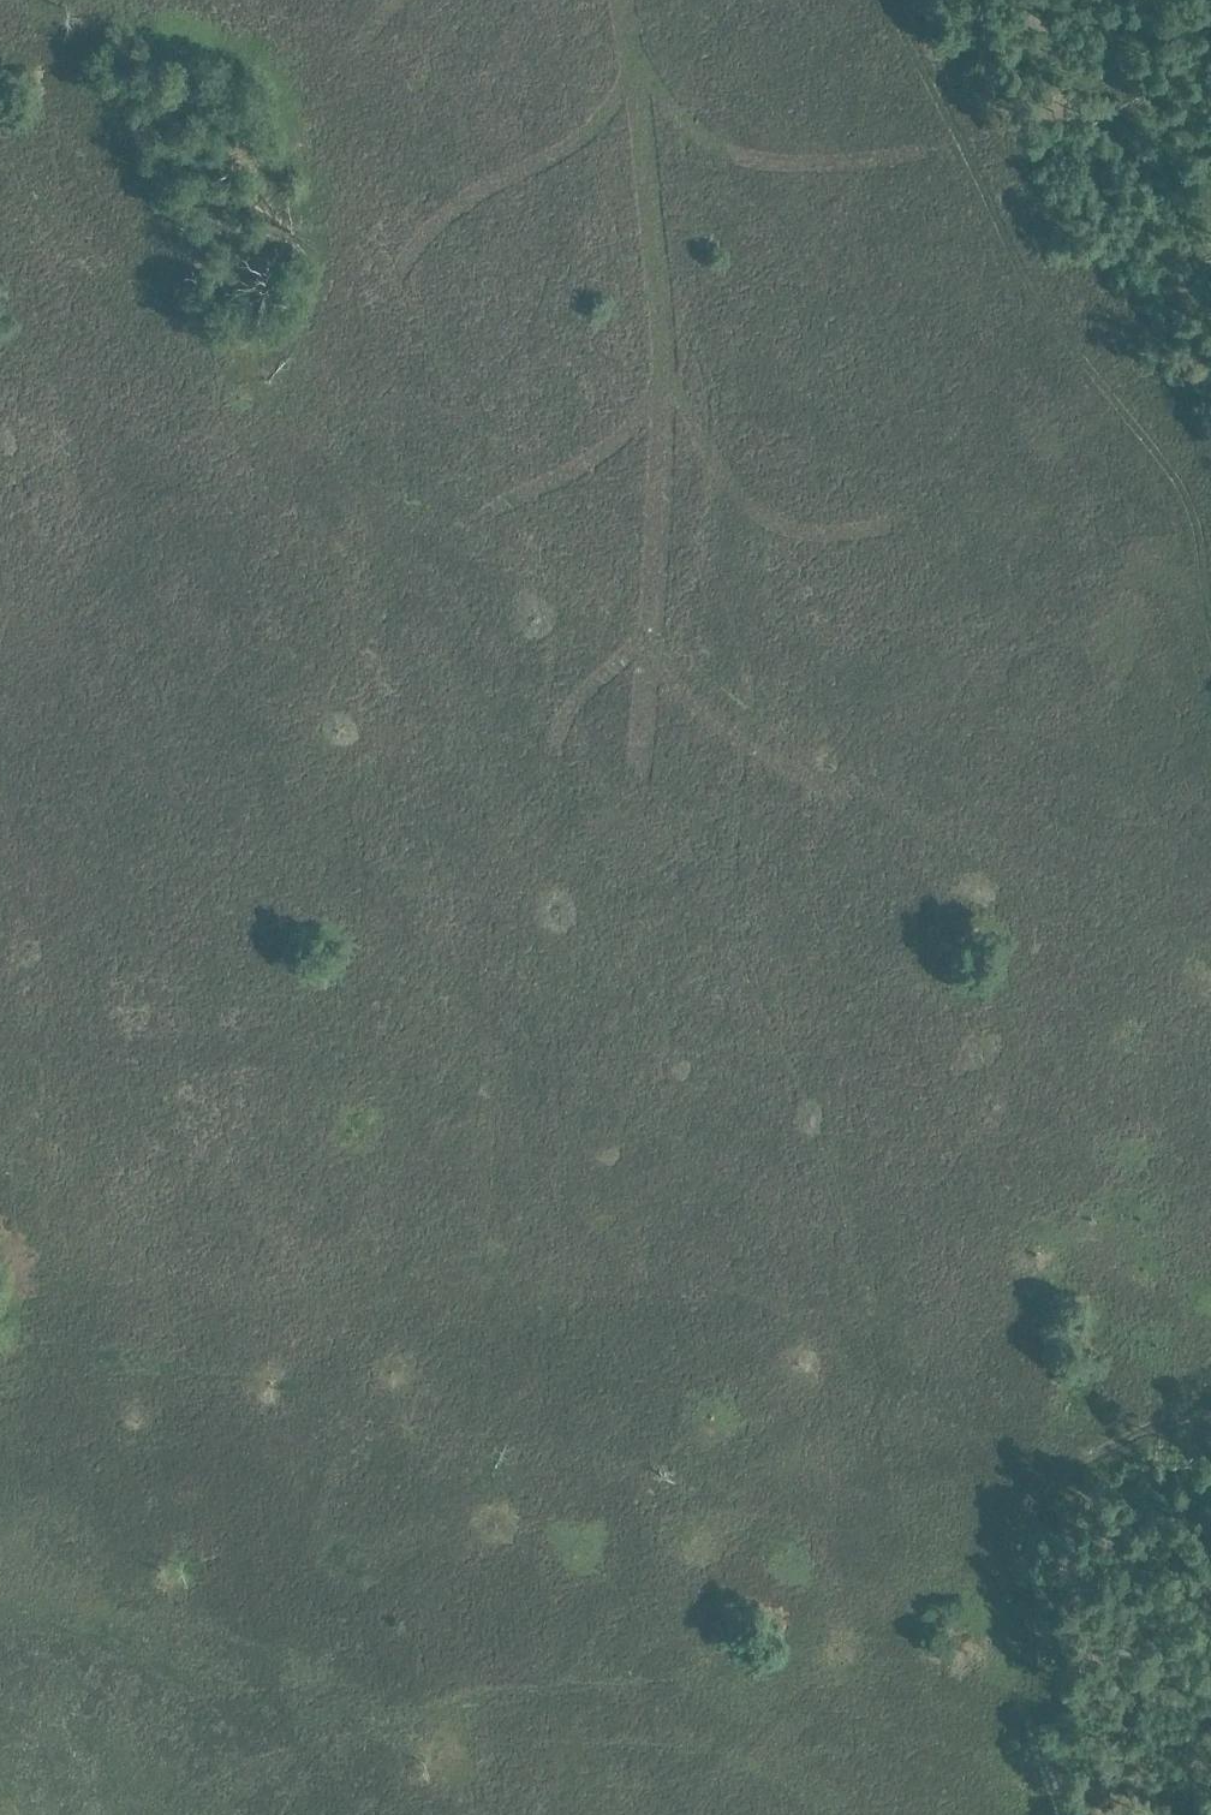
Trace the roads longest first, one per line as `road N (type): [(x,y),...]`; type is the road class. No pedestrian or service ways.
road 1 (track): [(889,0),(1039,303),(1185,494),(1199,531),(1210,629)]
road 2 (track): [(1060,1814),(1036,1725),(1032,1621),(1018,1552),(1025,1513),(1053,1480),(1106,1450),(1210,1415)]

